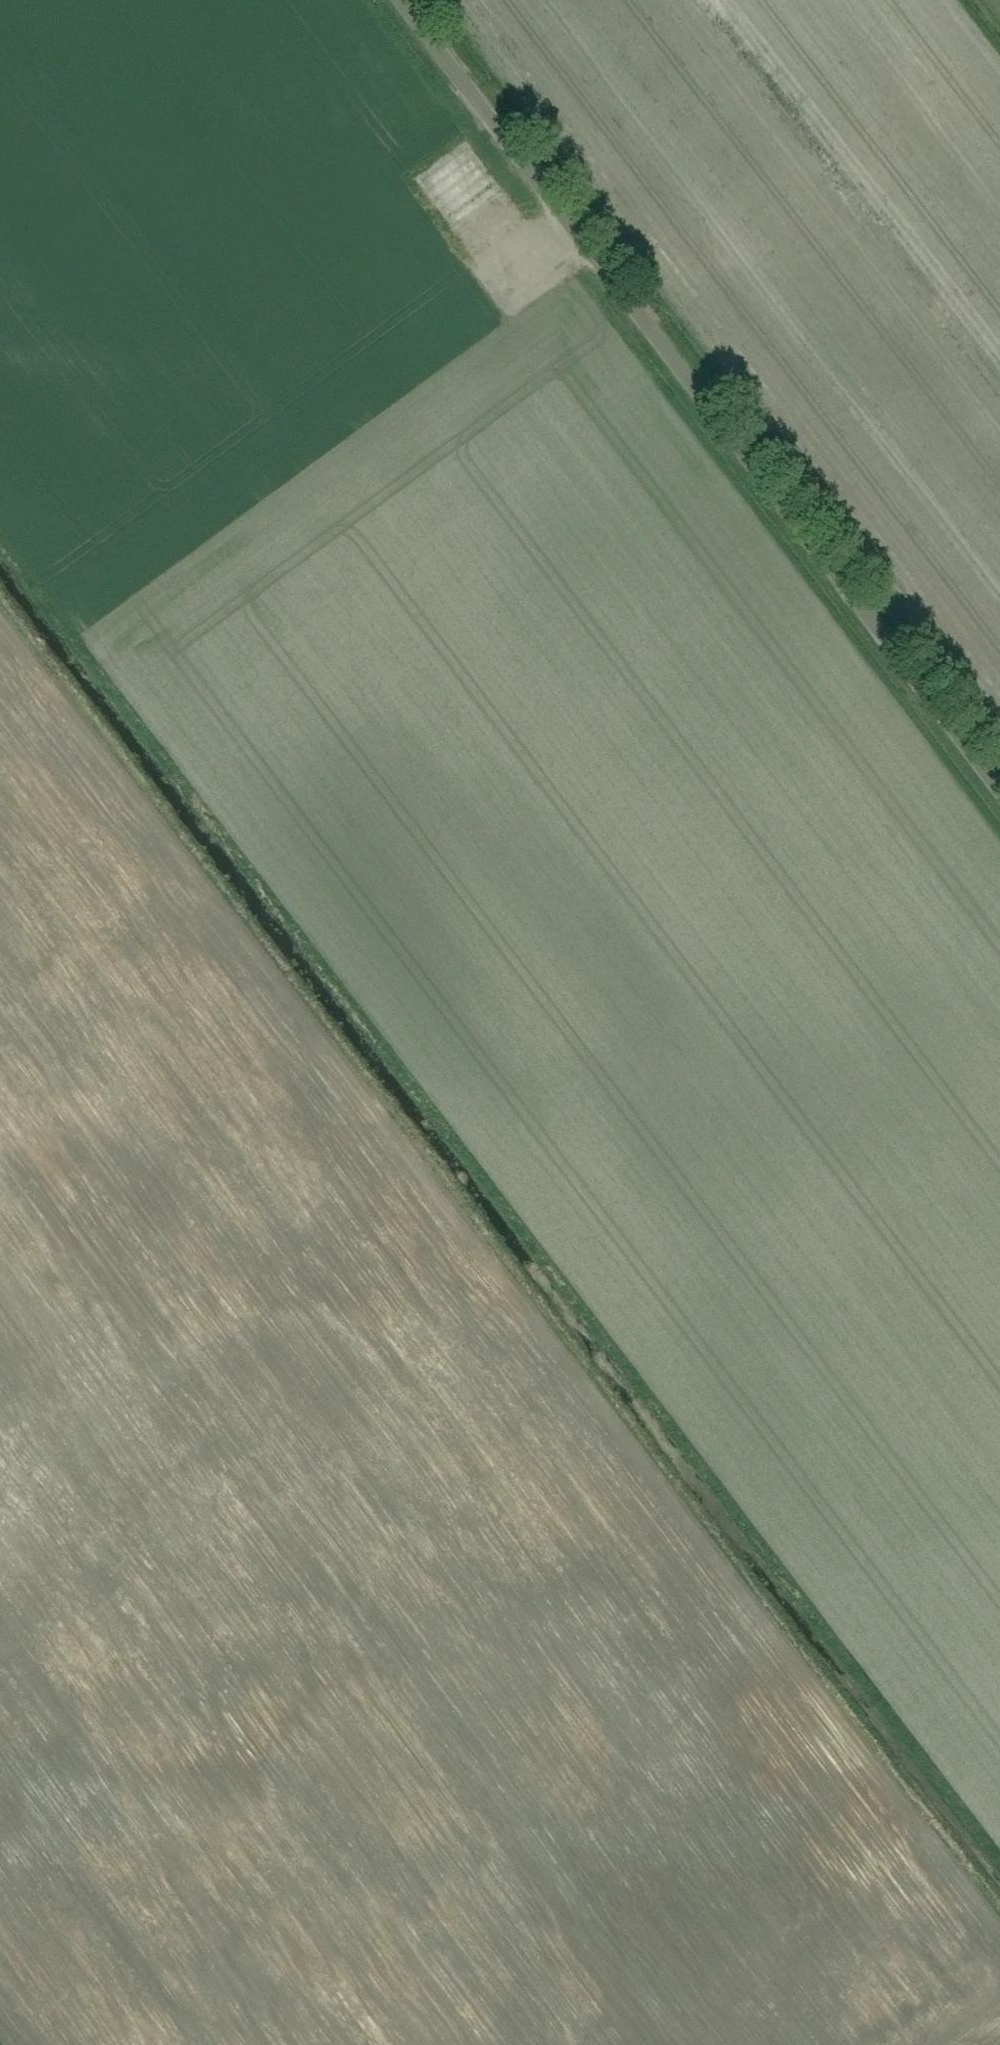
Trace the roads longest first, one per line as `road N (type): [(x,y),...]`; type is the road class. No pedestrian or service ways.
road 1 (unclassified): [(999,776),(414,0)]

